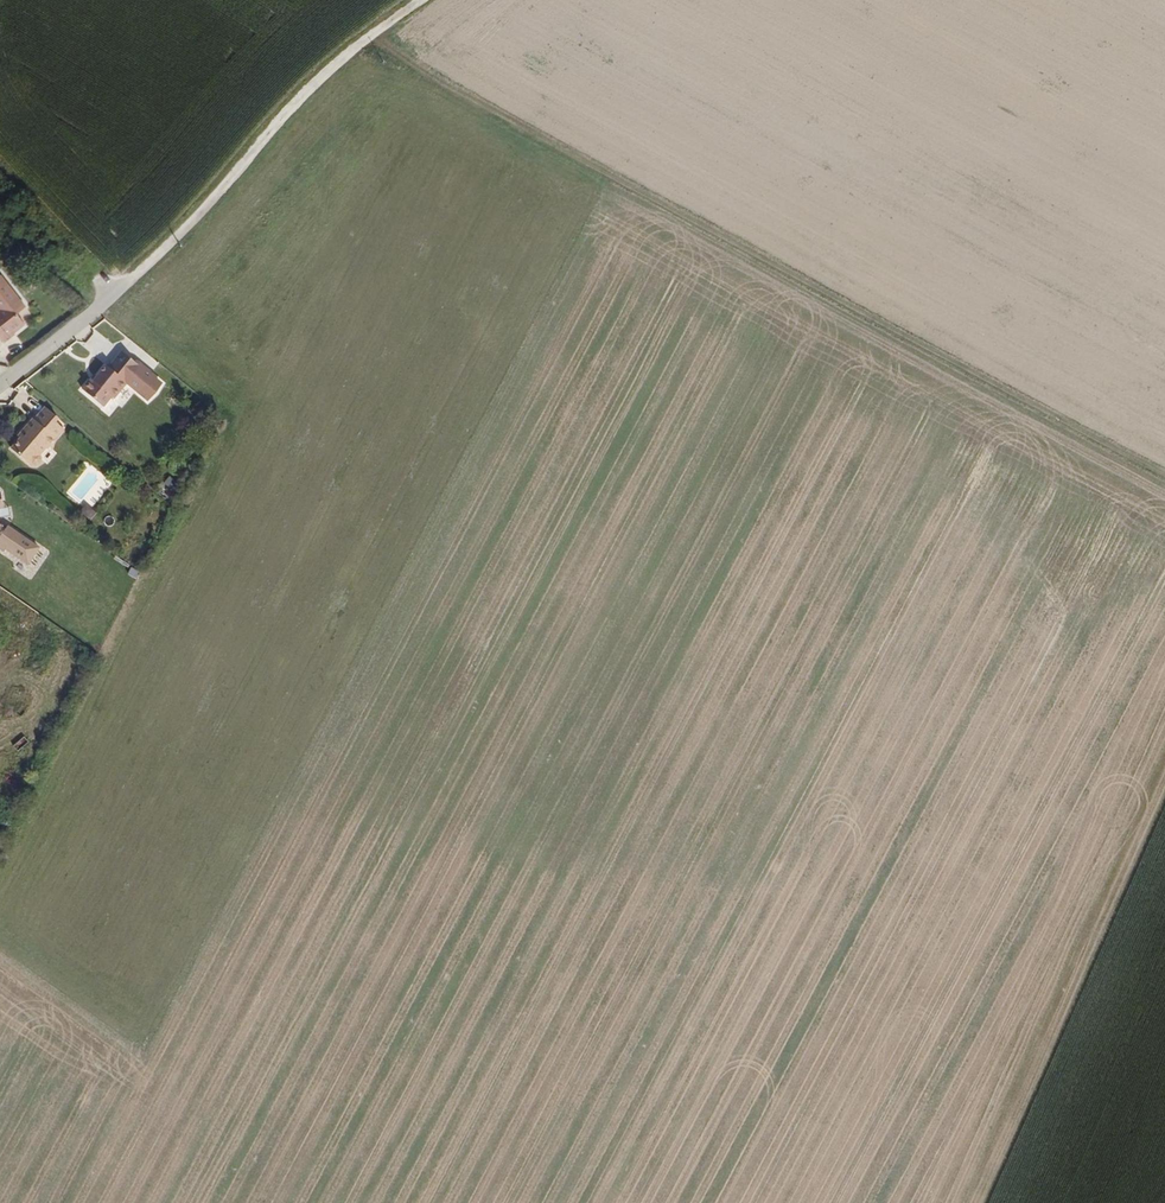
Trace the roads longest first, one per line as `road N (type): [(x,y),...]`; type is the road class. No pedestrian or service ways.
road 1 (track): [(1164,471),(363,40)]
road 2 (track): [(363,40),(114,295)]
road 3 (unclassified): [(0,382),(114,295)]

